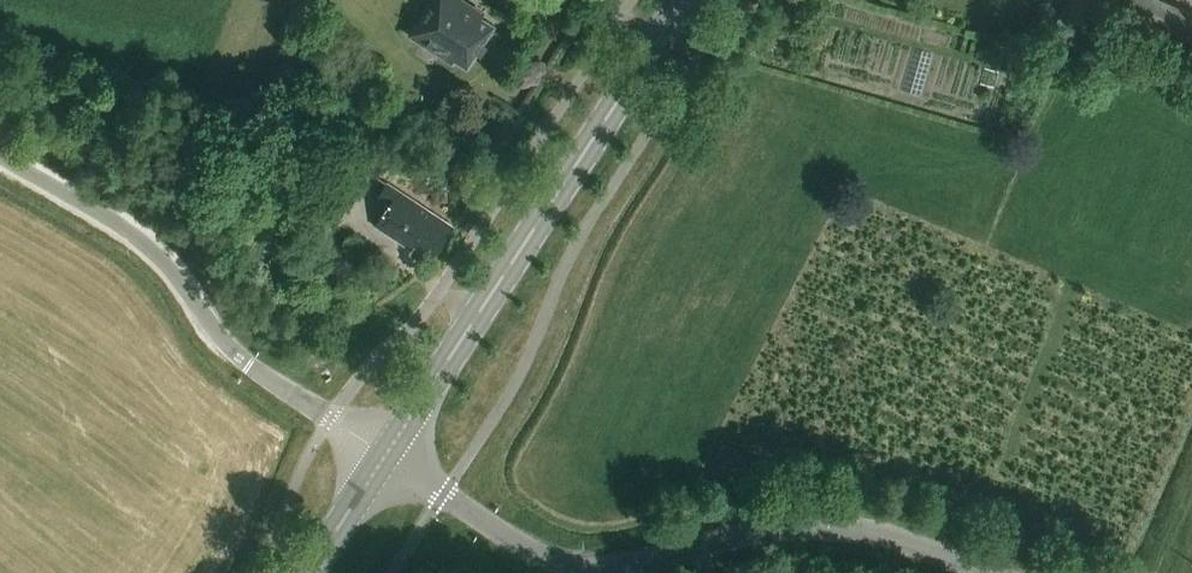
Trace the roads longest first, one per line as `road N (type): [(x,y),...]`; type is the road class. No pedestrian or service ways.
road 1 (unclassified): [(991,572),(862,529),(808,526),(638,563),(565,564),(386,455)]
road 2 (secondary): [(386,455),(685,0)]
road 3 (unclassified): [(386,455),(250,366),(218,338),(163,257),(124,226),(0,156)]
road 4 (secondary): [(309,572),(386,455)]

